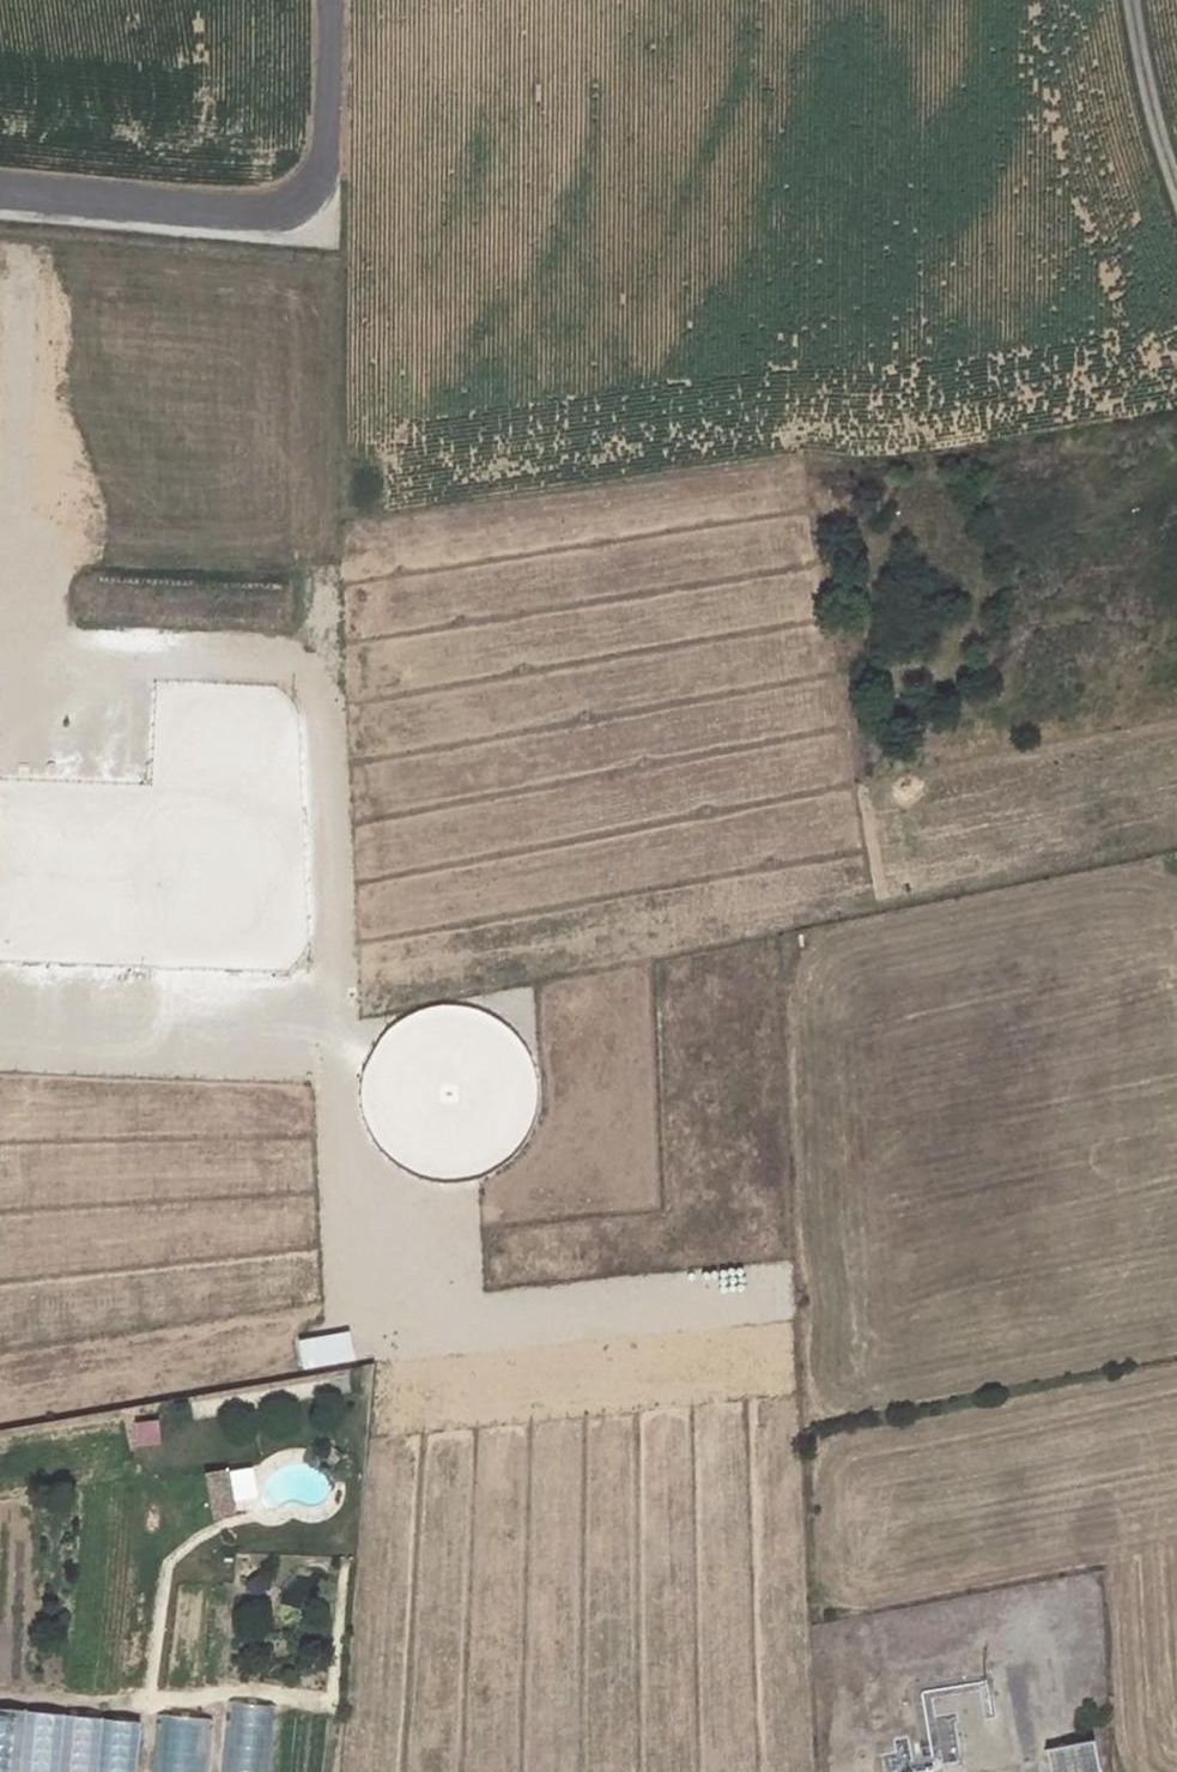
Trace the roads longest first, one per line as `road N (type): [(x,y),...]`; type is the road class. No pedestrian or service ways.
road 1 (residential): [(0,187),(257,211),(307,195),(326,158),(330,0)]
road 2 (residential): [(1133,0),(1176,192)]

